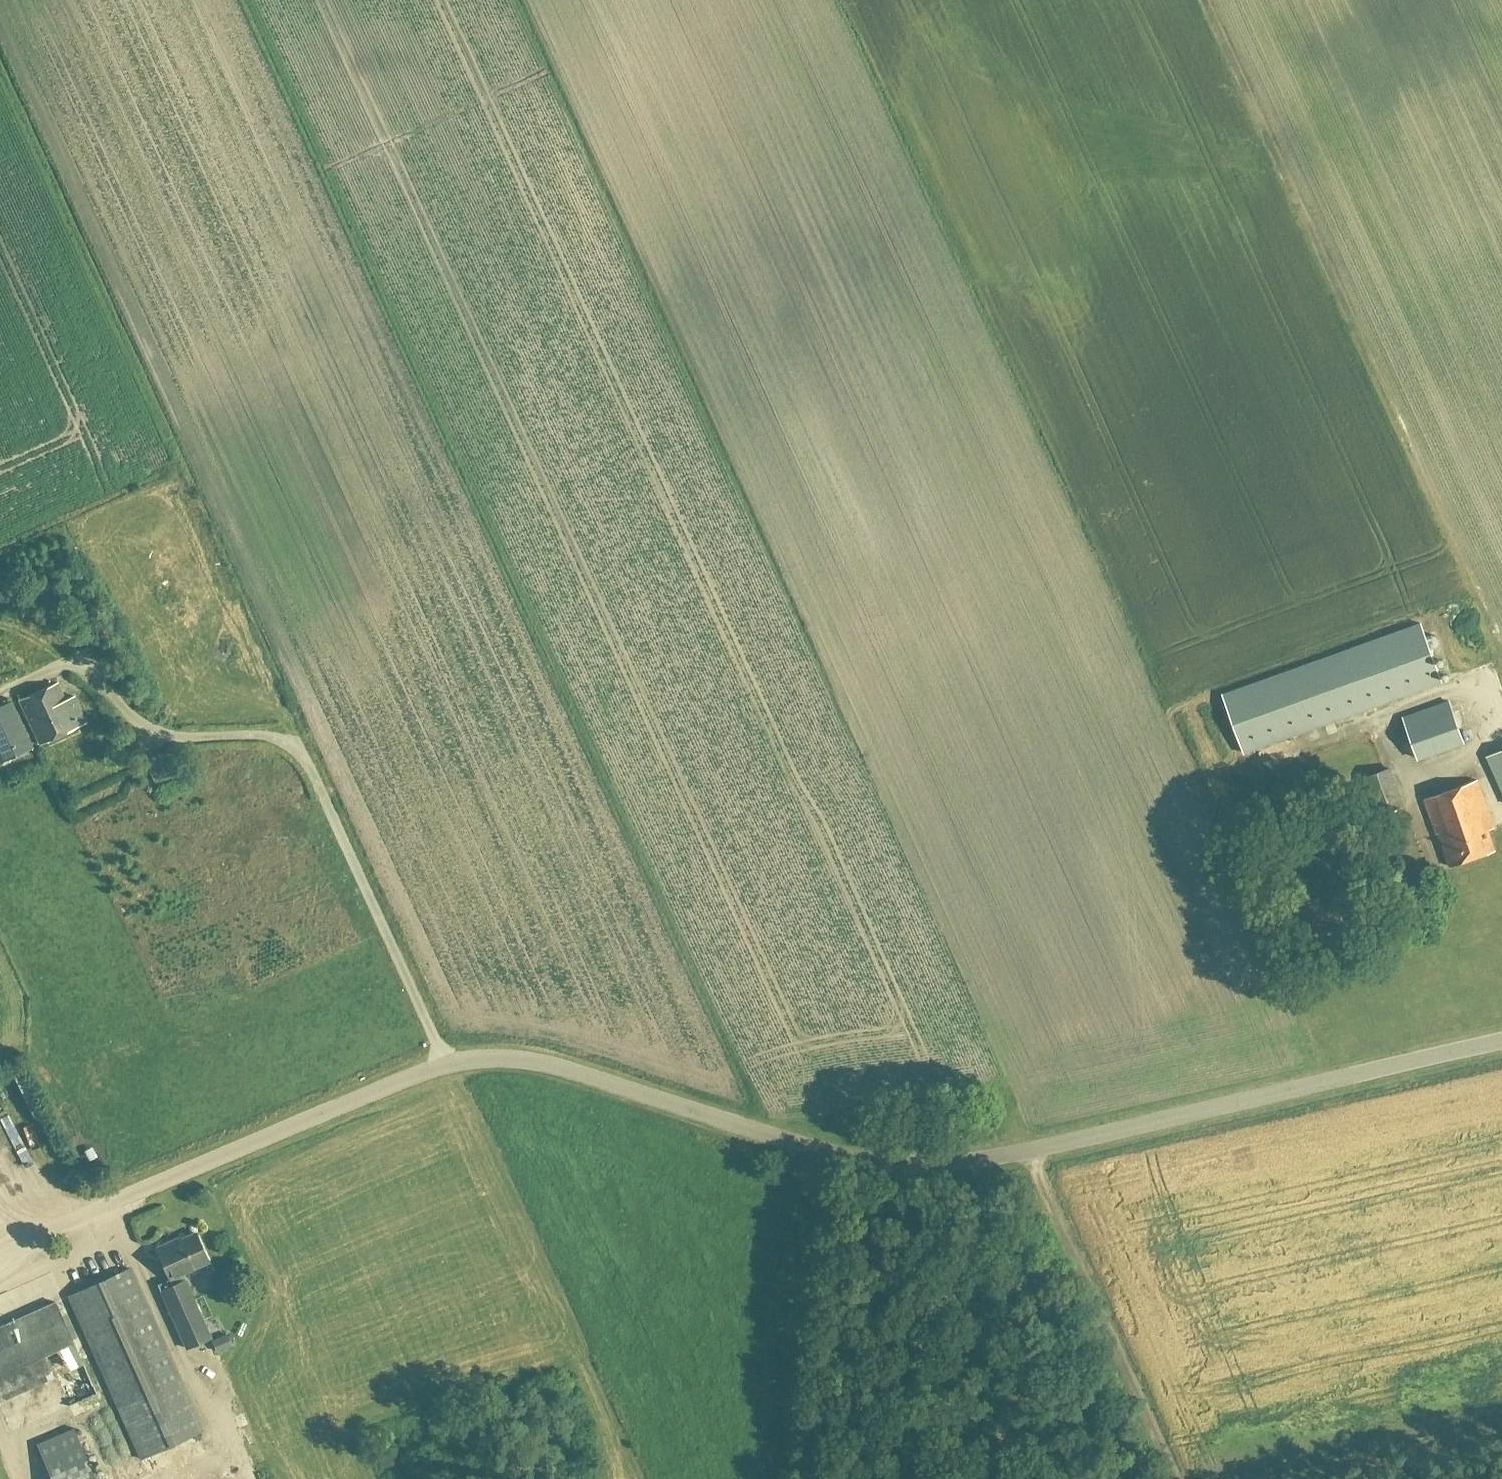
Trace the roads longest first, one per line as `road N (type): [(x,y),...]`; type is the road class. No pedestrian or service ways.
road 1 (unclassified): [(0,1260),(178,1174),(464,1063),(544,1065),(845,1157),(922,1164),(1032,1152),(1501,1042)]

